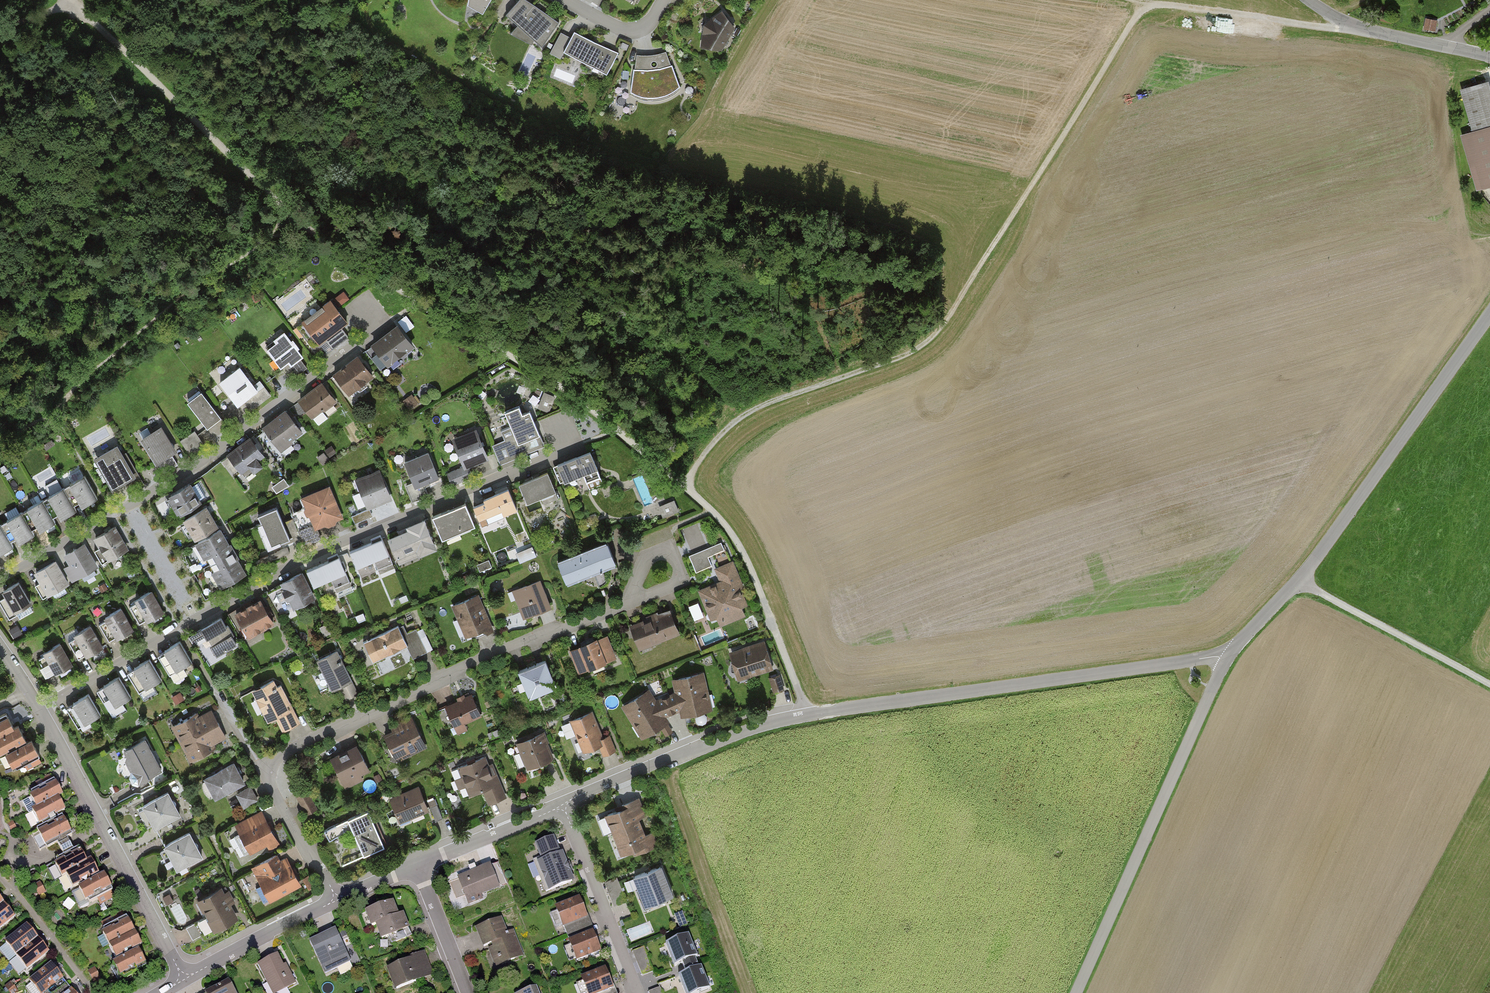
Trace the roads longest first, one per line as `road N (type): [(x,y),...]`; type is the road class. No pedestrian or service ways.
road 1 (track): [(682,487),(541,373),(324,243),(75,0)]
road 2 (track): [(682,487),(723,430),(771,401),(914,351),(945,321),(1147,3)]
road 3 (residential): [(1233,648),(1188,662),(791,718),(667,758),(563,806)]
road 4 (residential): [(40,708),(297,564),(570,450)]
road 5 (residential): [(337,900),(266,766),(457,668),(631,601)]
road 6 (residential): [(0,578),(187,473),(381,332)]
road 7 (unclassified): [(1489,315),(1325,545),(1233,648)]
road 8 (unclassified): [(1233,648),(1076,992)]
road 9 (residential): [(184,979),(40,708)]
road 10 (track): [(808,714),(736,542),(682,487)]
road 11 (track): [(1295,582),(1489,682)]
road 12 (track): [(1147,3),(1359,29)]
road 13 (residential): [(563,806),(637,992)]
road 14 (residential): [(1308,0),(1359,29),(1489,57)]
road 15 (residential): [(337,900),(184,979)]
road 16 (residential): [(563,806),(417,864)]
road 17 (residential): [(467,992),(417,864)]
road 18 (residential): [(631,601),(681,579),(675,556),(667,553),(646,559),(638,574)]
road 19 (residential): [(664,0),(638,31),(621,31),(562,0)]

